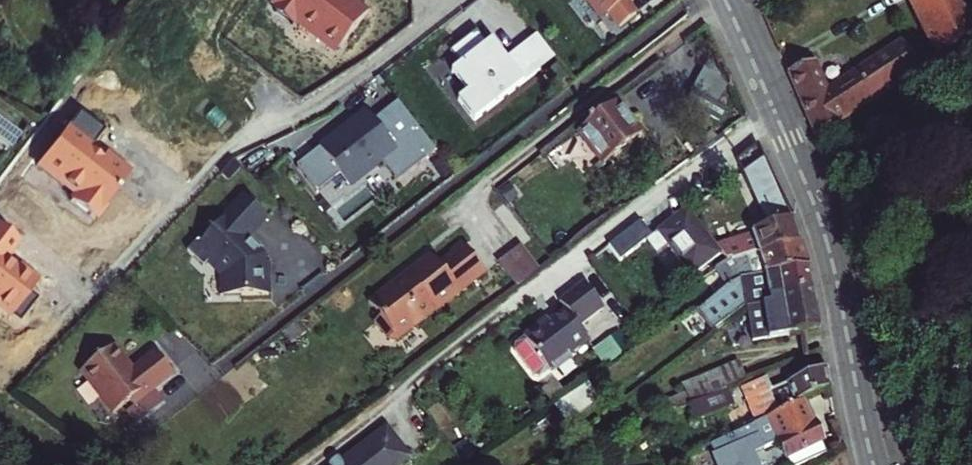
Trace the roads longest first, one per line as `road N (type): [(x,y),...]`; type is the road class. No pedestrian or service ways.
road 1 (tertiary): [(726,0),(824,230),(875,464)]

